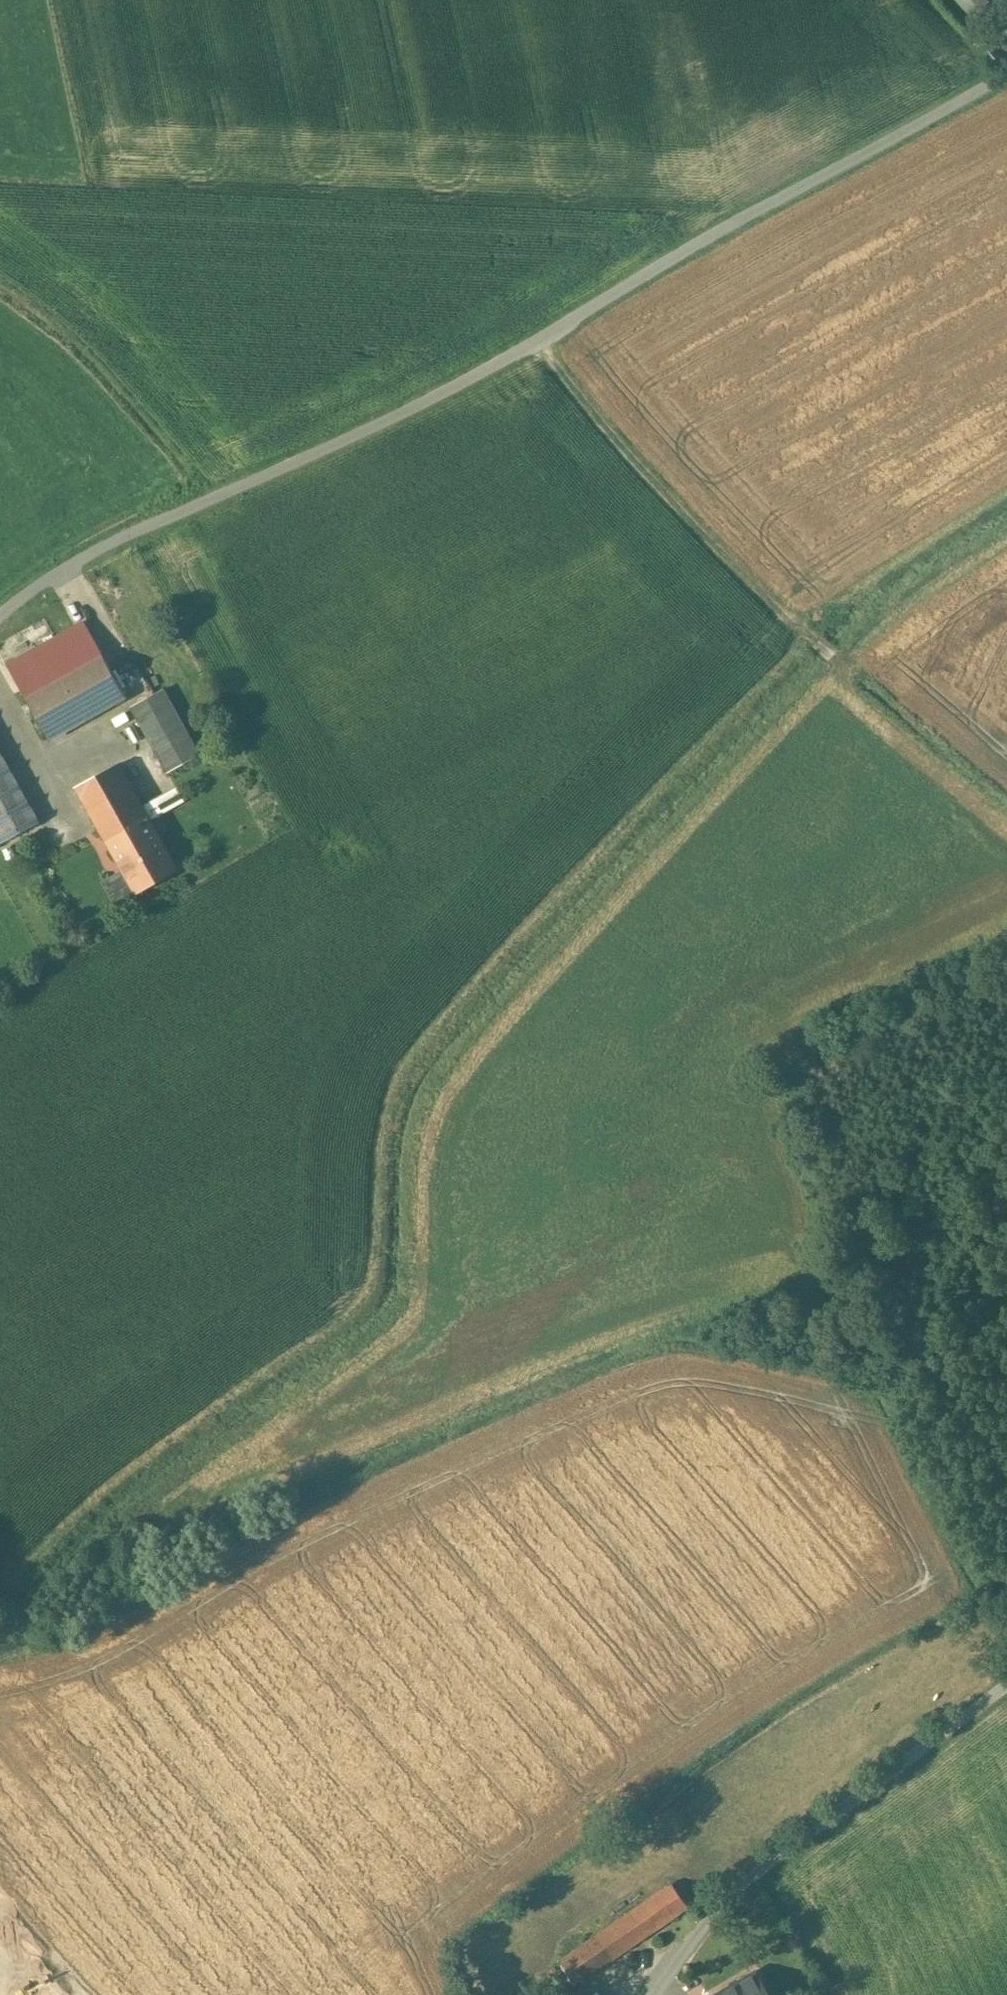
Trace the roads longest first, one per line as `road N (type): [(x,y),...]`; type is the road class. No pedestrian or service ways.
road 1 (unclassified): [(0,615),(128,525),(540,341),(1006,69)]
road 2 (unclassified): [(656,1994),(719,1904),(1006,1683)]
road 3 (track): [(540,341),(732,565),(842,664)]

